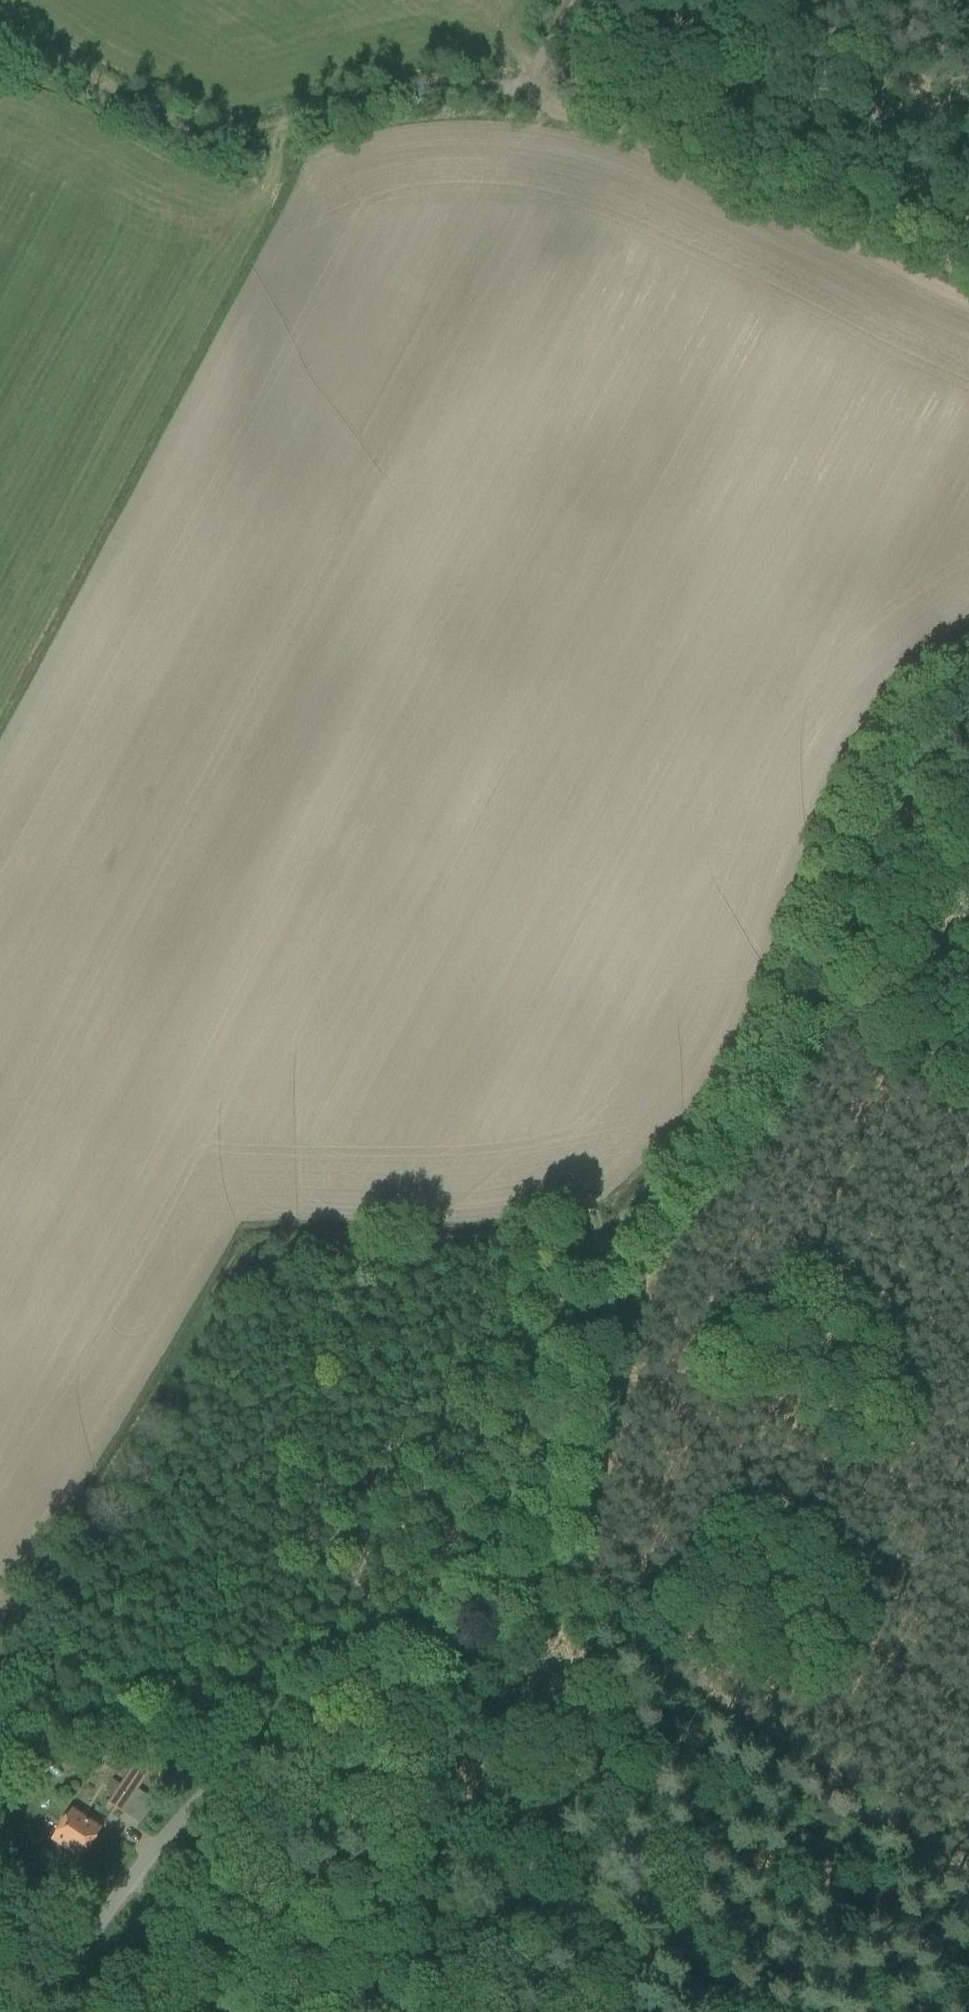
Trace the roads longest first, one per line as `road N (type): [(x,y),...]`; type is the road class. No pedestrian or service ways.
road 1 (unclassified): [(43,2011),(157,1846),(261,1746),(474,1609),(533,1557),(596,1306),(625,1240),(760,1056),(863,788),(908,711),(968,670)]
road 2 (track): [(540,81),(379,100),(234,136),(193,133),(159,121),(89,75),(0,45)]
road 3 (track): [(540,81),(798,199),(838,234),(968,294)]
road 4 (track): [(0,1810),(252,2011)]

